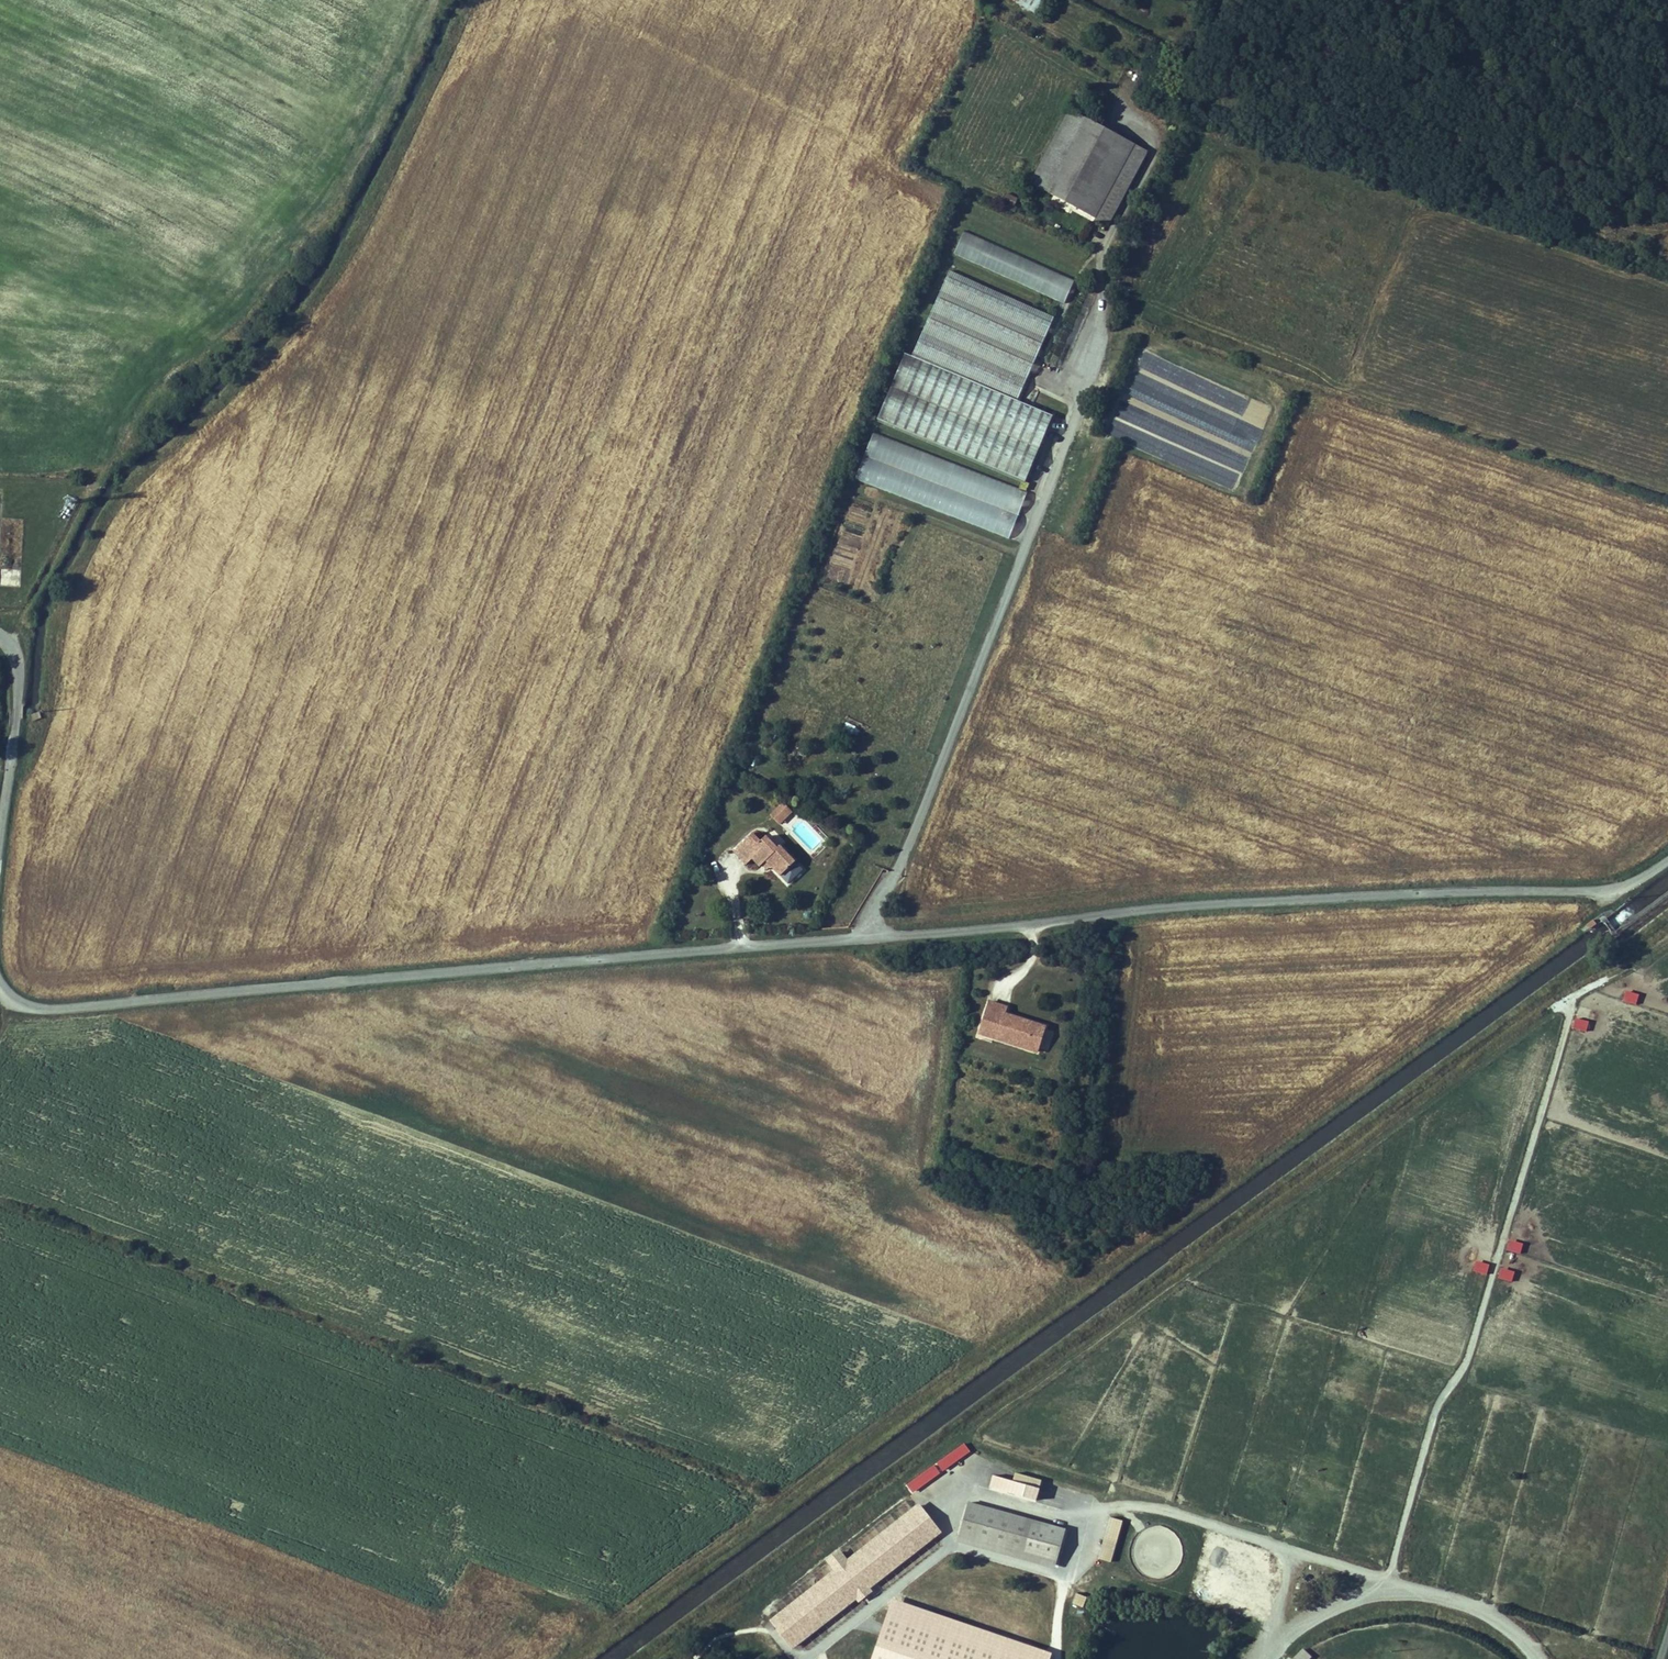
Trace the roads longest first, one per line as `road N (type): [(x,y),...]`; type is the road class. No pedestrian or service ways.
road 1 (unclassified): [(1667,856),(1626,887),(1361,891),(562,970),(67,1004),(12,1001),(0,982)]
road 2 (unclassified): [(0,834),(20,681),(17,654),(0,632)]

